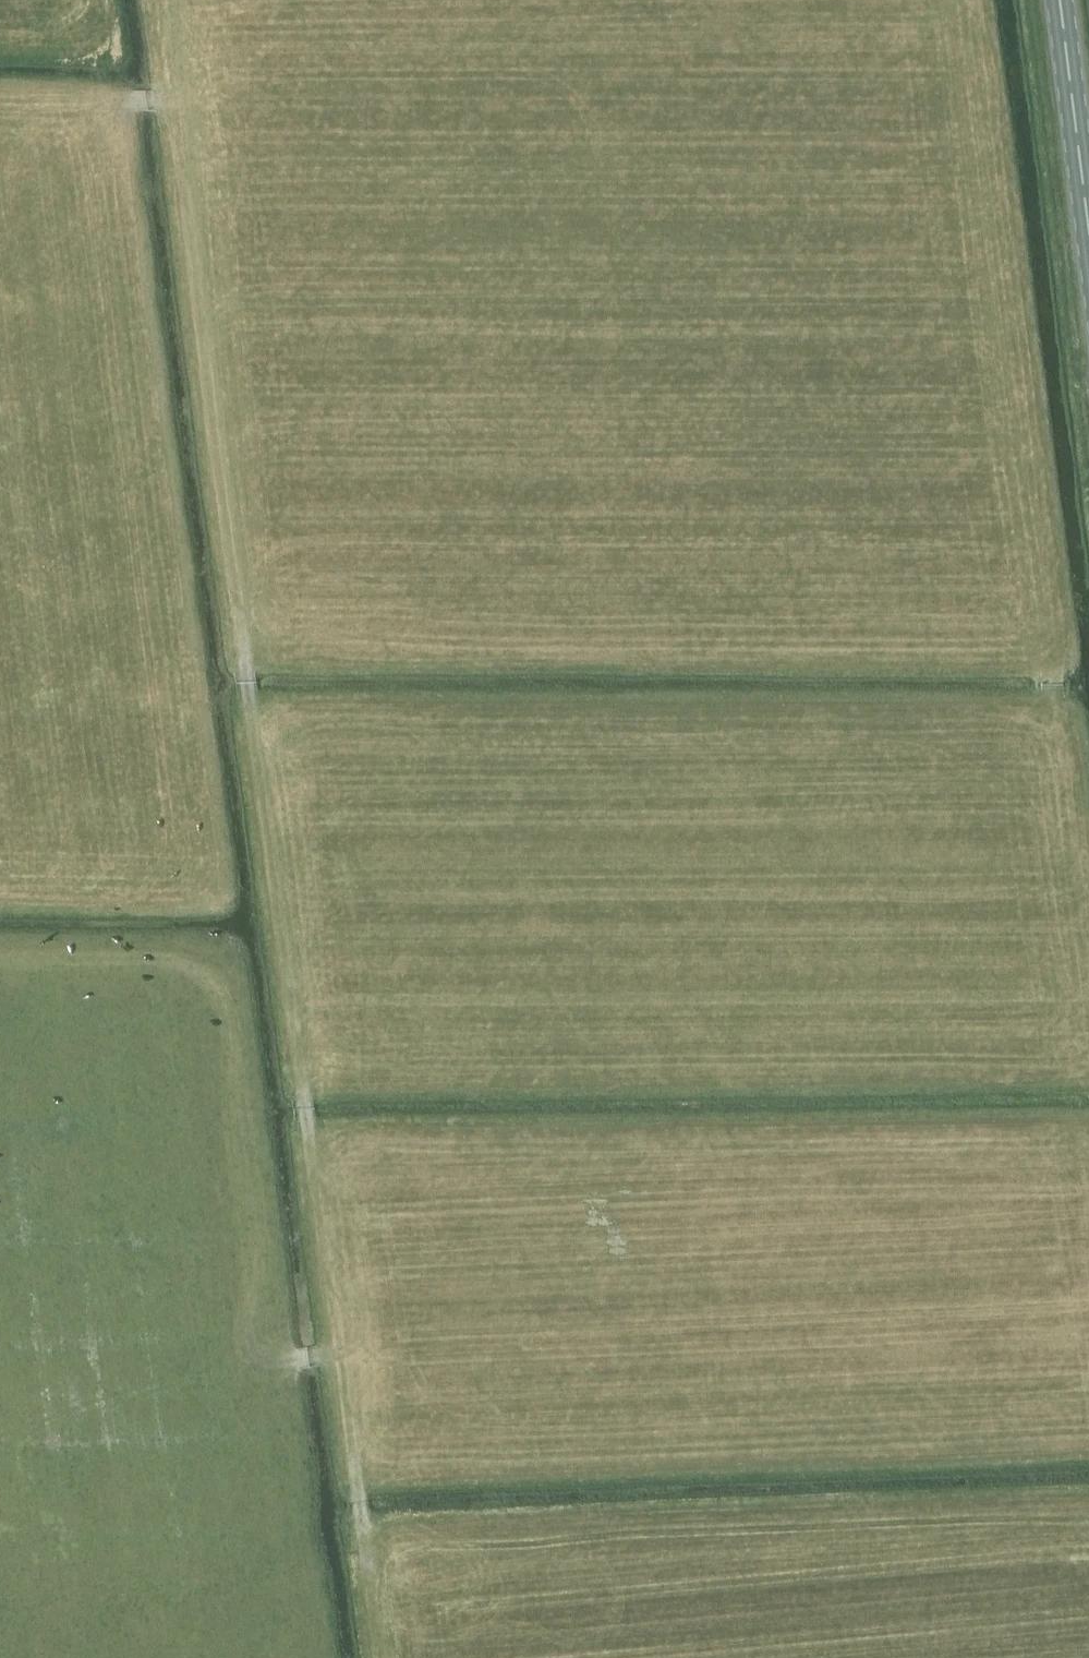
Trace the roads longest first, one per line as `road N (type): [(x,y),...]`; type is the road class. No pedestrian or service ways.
road 1 (primary): [(1060,0),(1088,228)]

